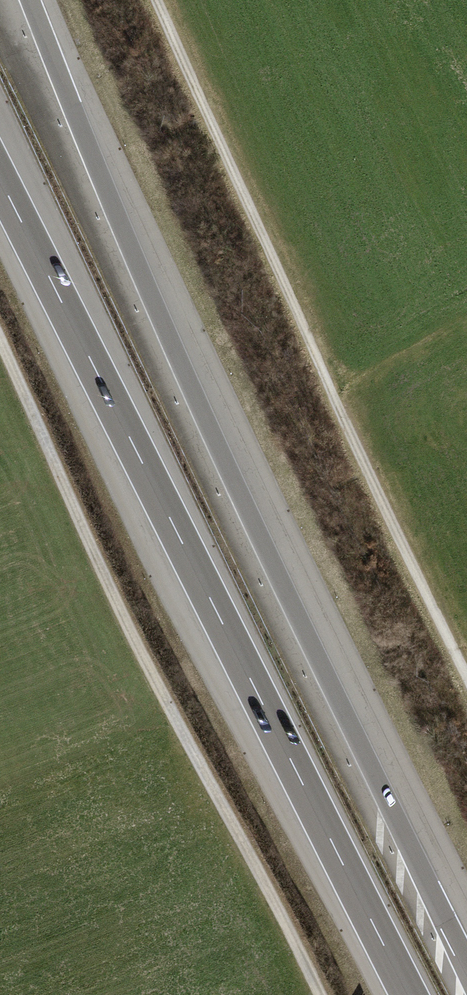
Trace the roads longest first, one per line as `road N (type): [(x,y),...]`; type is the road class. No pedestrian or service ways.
road 1 (motorway): [(466,965),(191,389),(30,0)]
road 2 (motorway): [(0,180),(409,994)]
road 3 (track): [(466,683),(346,431),(158,0)]
road 4 (track): [(320,994),(155,693),(0,350)]

